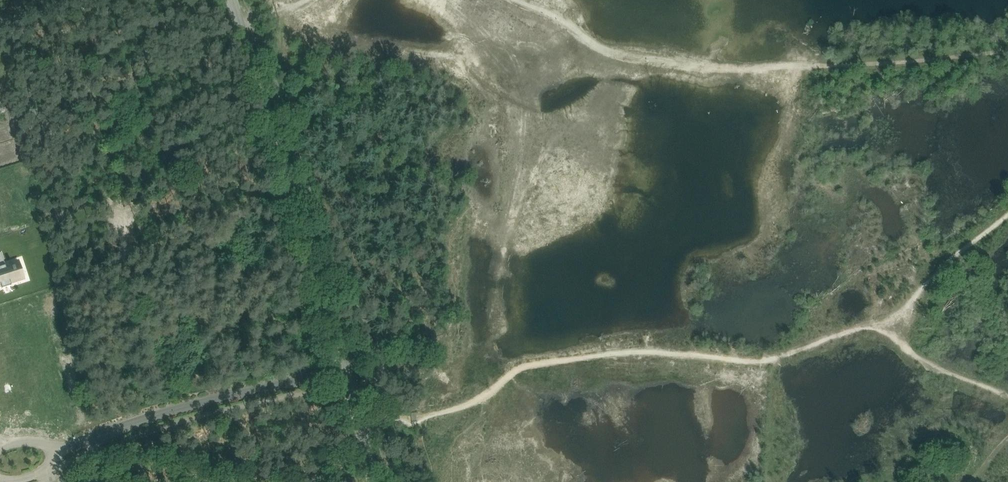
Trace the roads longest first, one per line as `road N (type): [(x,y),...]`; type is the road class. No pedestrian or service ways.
road 1 (track): [(359,424),(464,406),(527,366),(632,351),(758,361),(857,329),(893,328),(920,359),(1007,396)]
road 2 (tertiary): [(345,372),(232,0)]
road 3 (unclassified): [(77,443),(195,402),(345,372)]
road 4 (track): [(893,328),(954,258),(1007,217)]

